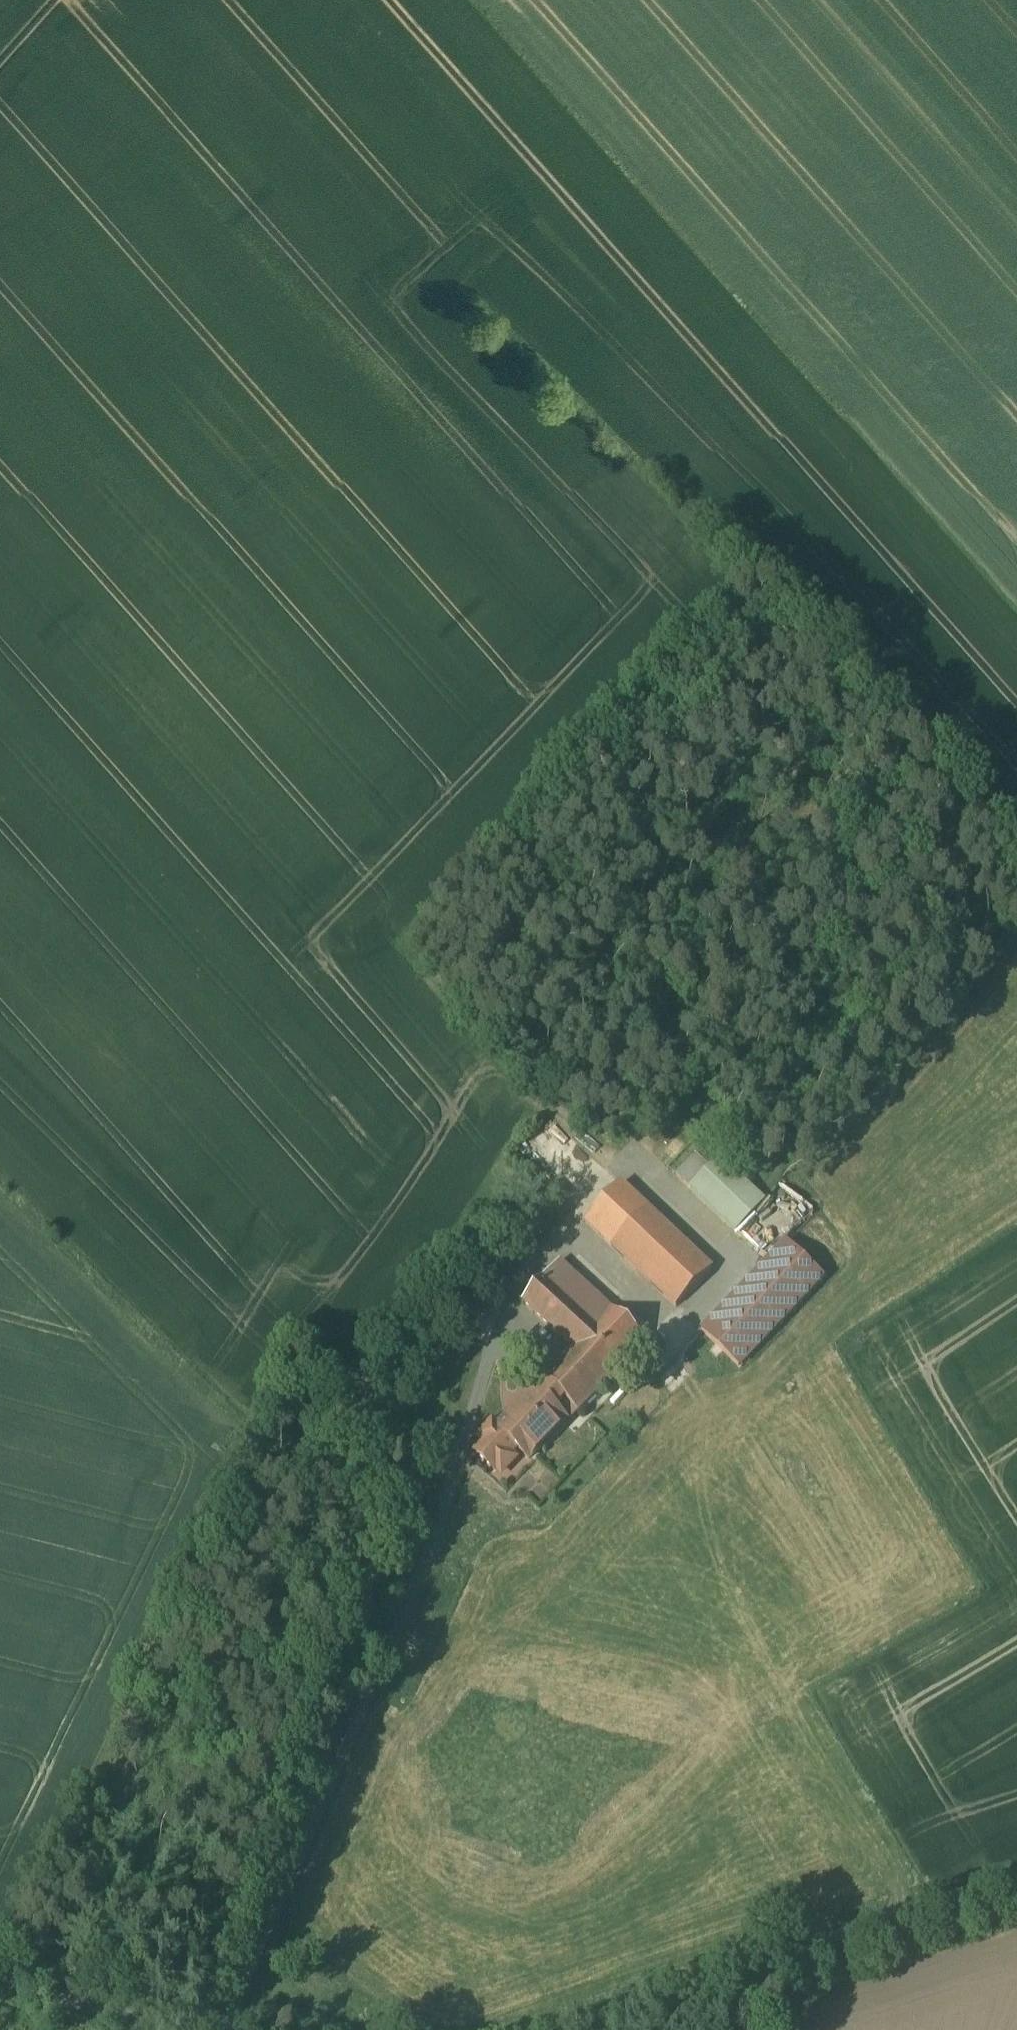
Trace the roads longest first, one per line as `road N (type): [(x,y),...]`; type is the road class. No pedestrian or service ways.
road 1 (unclassified): [(543,2029),(1016,1875)]
road 2 (unclassified): [(0,1980),(197,2029)]

